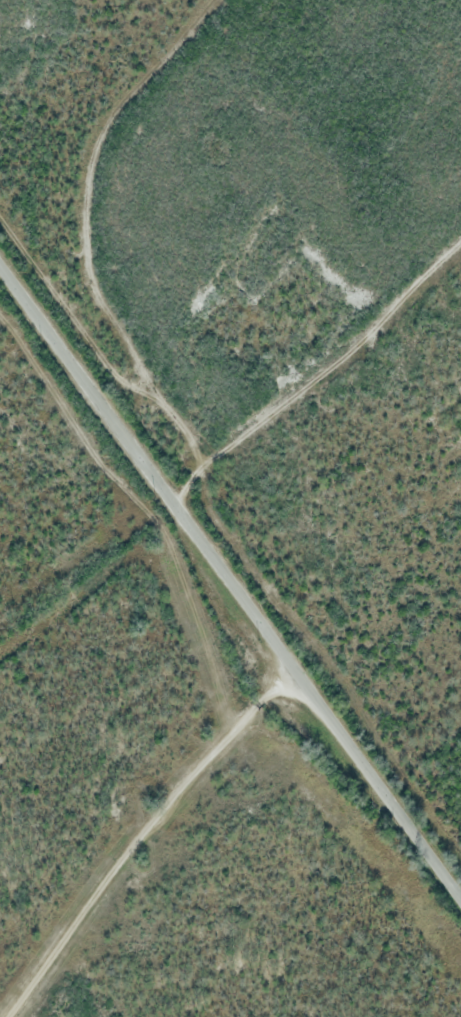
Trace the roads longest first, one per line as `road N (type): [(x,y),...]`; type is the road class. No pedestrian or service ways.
road 1 (tertiary): [(460,900),(0,270)]
road 2 (track): [(17,1016),(291,673)]
road 3 (track): [(171,503),(460,235)]

